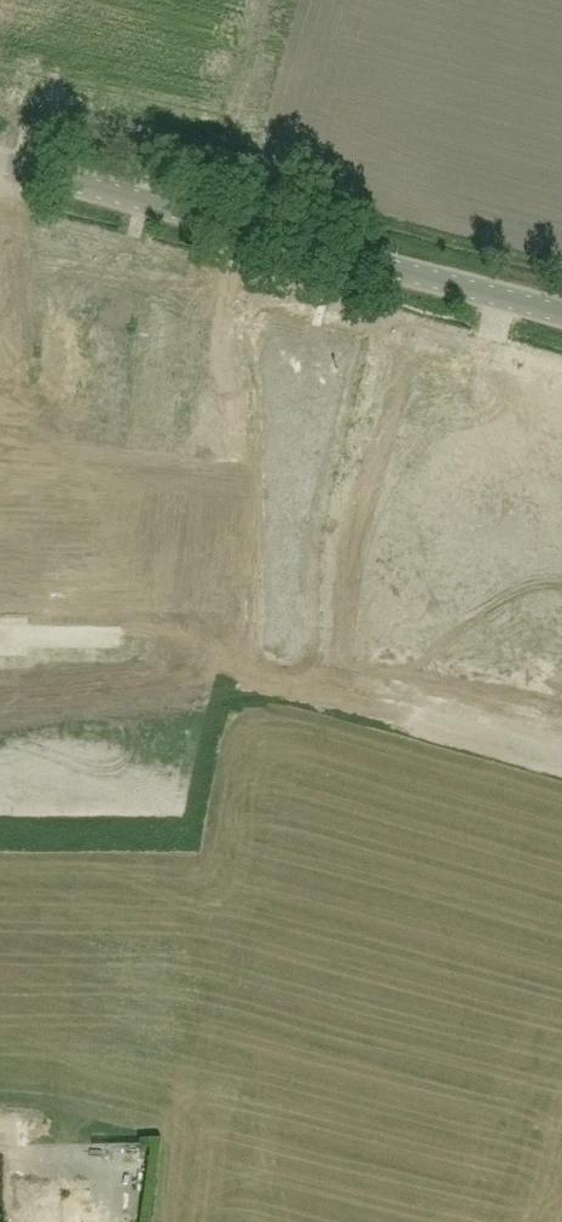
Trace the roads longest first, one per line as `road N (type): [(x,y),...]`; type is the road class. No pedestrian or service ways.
road 1 (tertiary): [(0,159),(561,317)]

